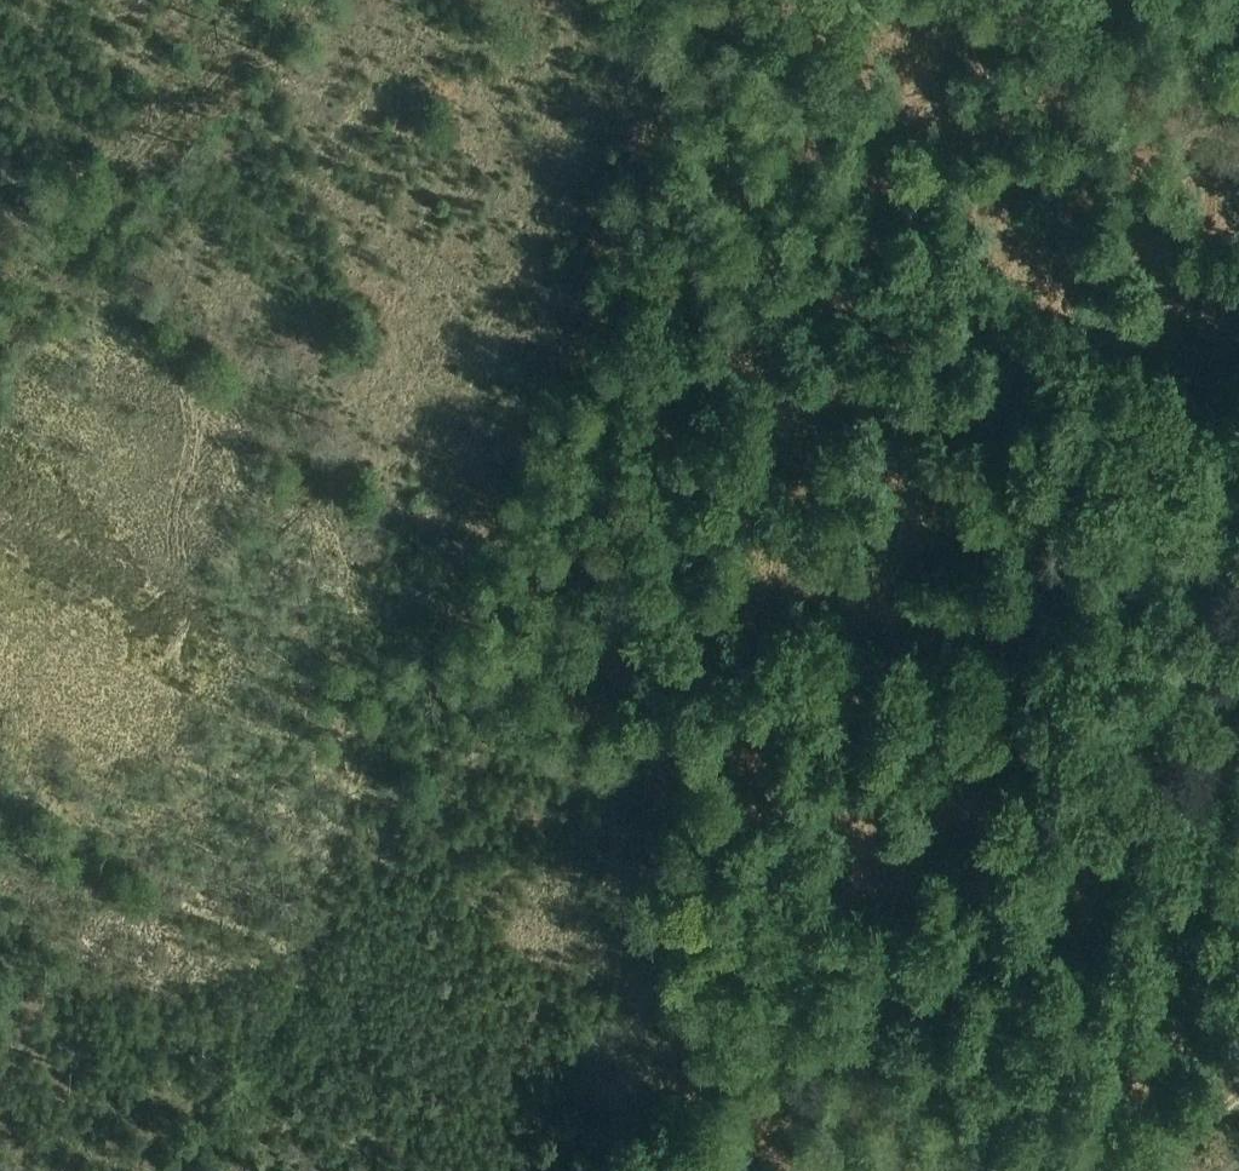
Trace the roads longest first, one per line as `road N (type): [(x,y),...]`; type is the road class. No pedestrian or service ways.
road 1 (track): [(0,303),(281,0)]
road 2 (track): [(971,0),(1238,81)]

